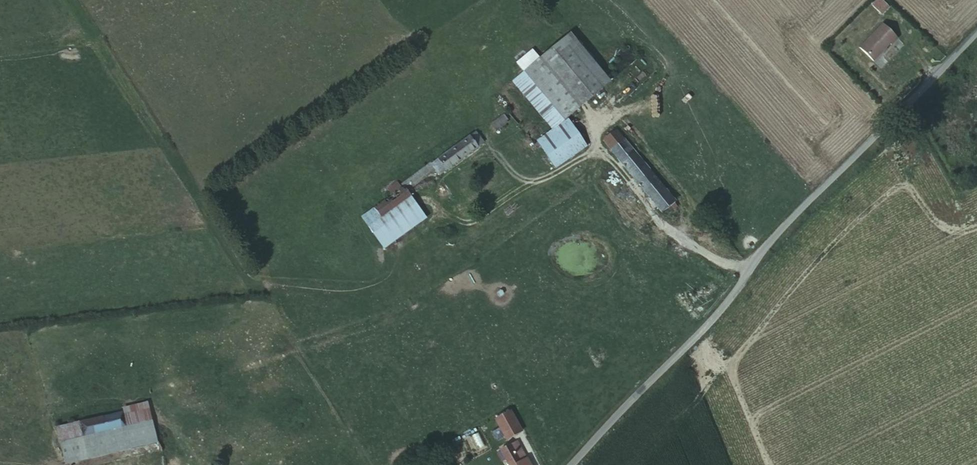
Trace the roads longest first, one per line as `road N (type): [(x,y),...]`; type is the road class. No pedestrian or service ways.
road 1 (residential): [(568,464),(711,319),(843,162),(976,28)]

